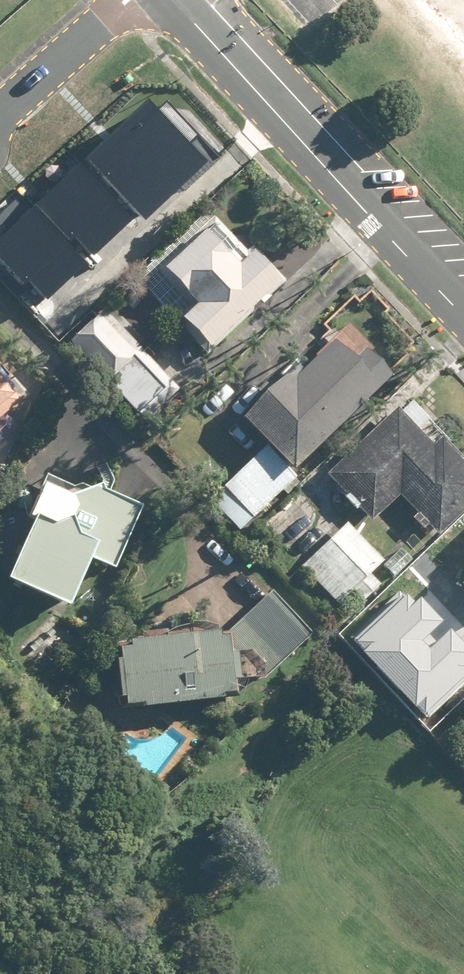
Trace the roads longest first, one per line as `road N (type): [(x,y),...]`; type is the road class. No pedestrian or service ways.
road 1 (residential): [(175,0),(463,312)]
road 2 (residential): [(126,0),(0,114)]

